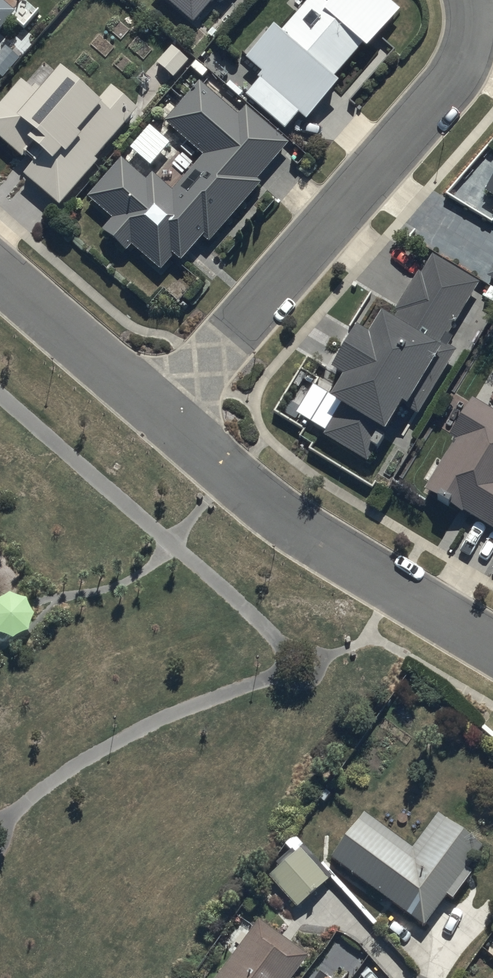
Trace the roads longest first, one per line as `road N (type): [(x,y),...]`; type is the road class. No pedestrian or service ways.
road 1 (residential): [(158,416),(447,91),(473,46),(472,0)]
road 2 (residential): [(492,650),(310,538),(158,416)]
road 3 (residential): [(158,416),(0,276)]

